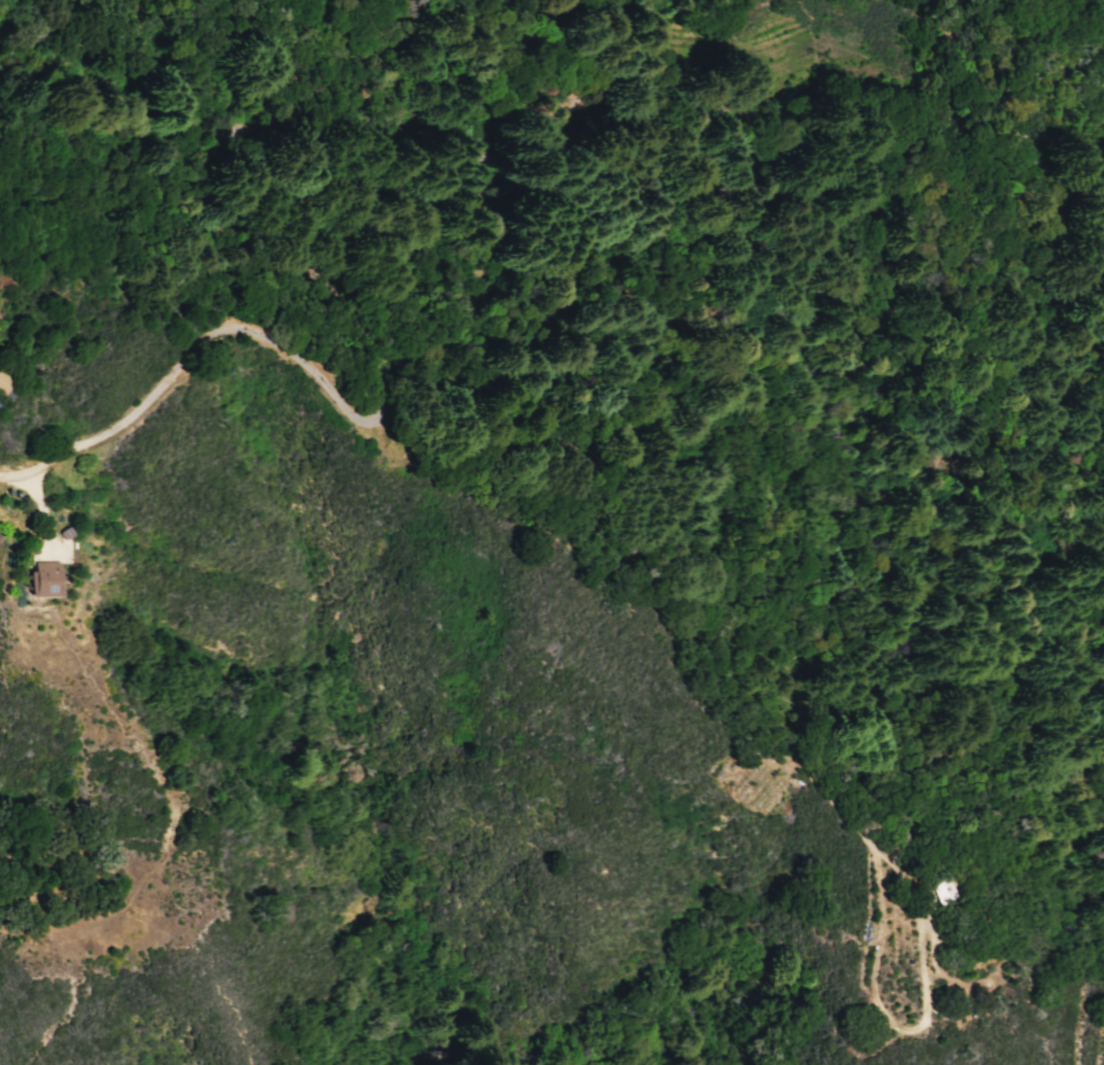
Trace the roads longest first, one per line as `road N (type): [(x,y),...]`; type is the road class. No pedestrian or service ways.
road 1 (residential): [(1103,139),(1014,134),(868,84),(791,112),(669,120),(629,103),(621,140),(651,158),(637,215),(750,565),(763,707),(808,779),(933,898),(933,913)]
road 2 (residential): [(629,103),(440,64),(381,130),(235,117),(213,167),(307,182),(372,253),(387,408),(369,428),(349,426),(292,358),(239,325),(219,325),(91,446),(0,478)]
road 3 (residential): [(0,946),(104,926),(161,860),(171,830),(171,803),(144,742),(48,612)]
road 4 (track): [(875,845),(882,931),(871,993),(887,1026),(926,1026)]

